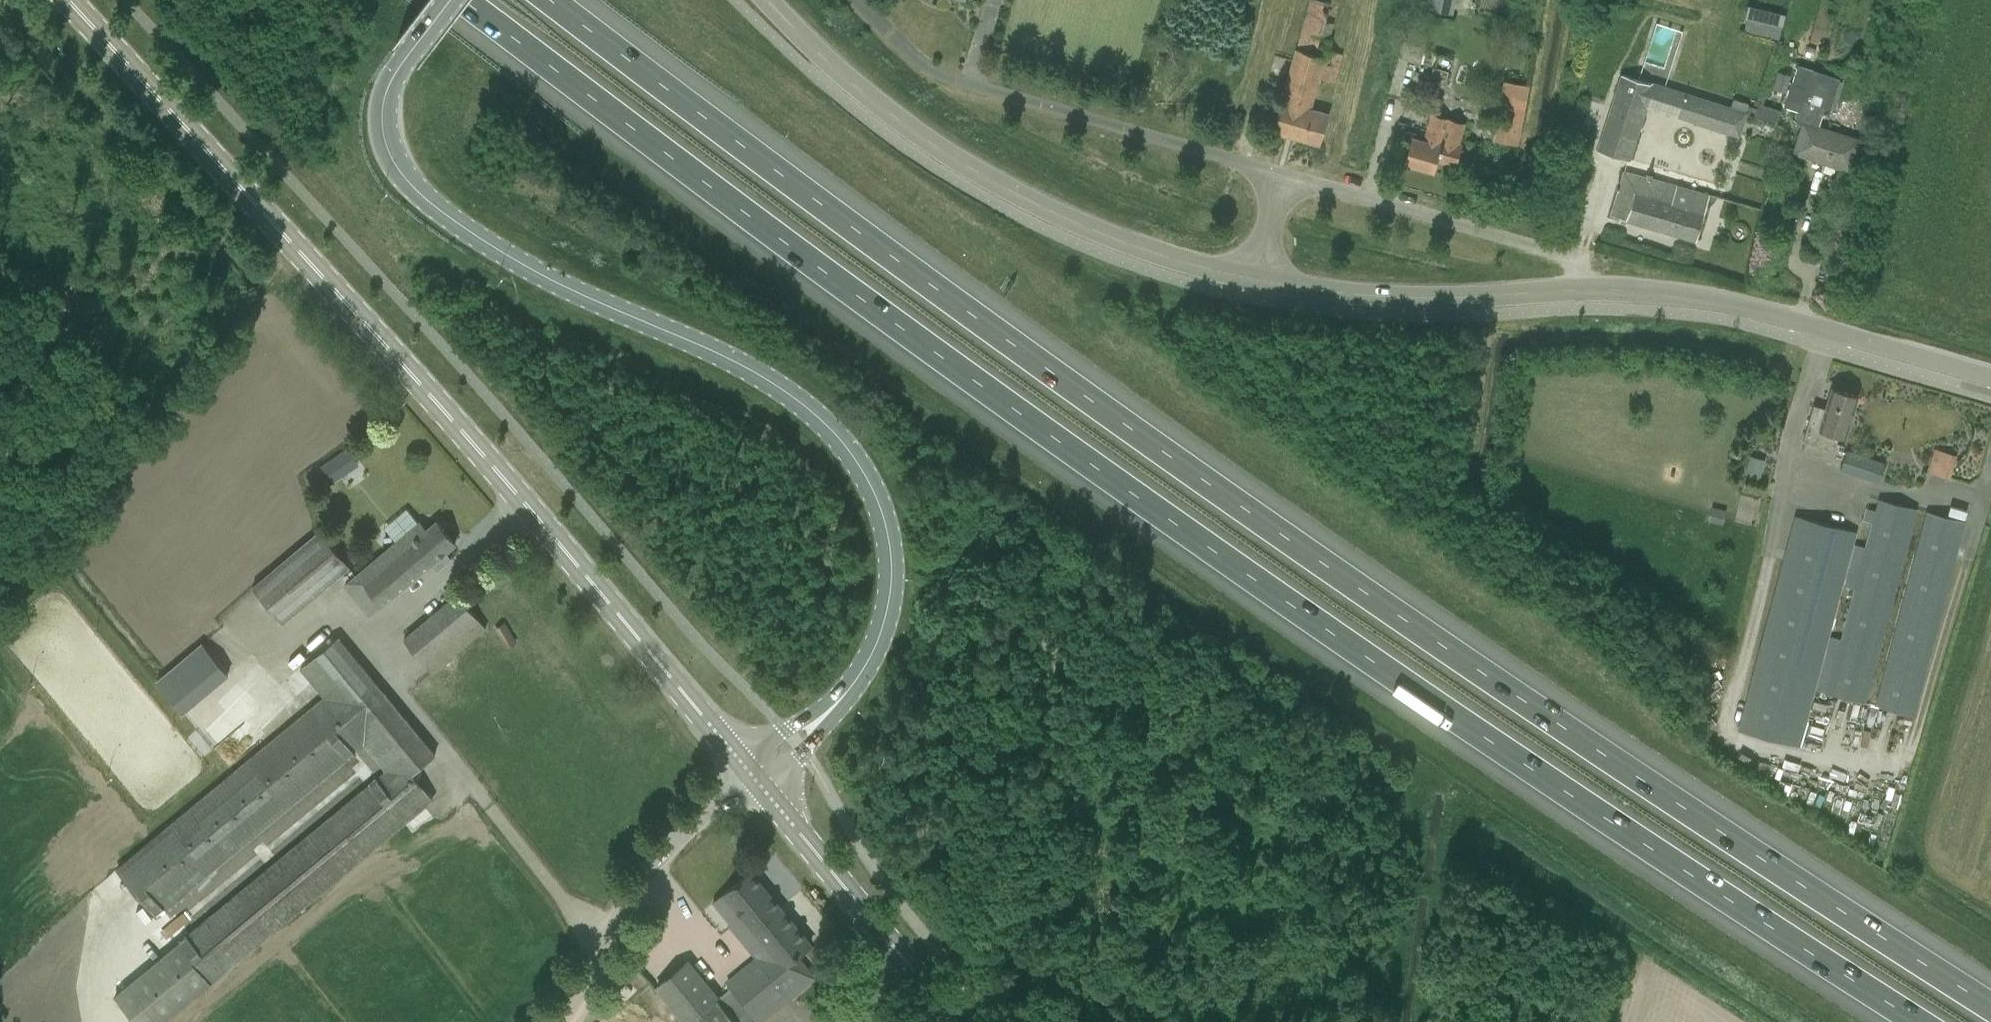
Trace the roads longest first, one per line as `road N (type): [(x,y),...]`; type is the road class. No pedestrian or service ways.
road 1 (motorway): [(464,0),(1066,448),(1487,744),(1916,1021)]
road 2 (motorway): [(1990,1007),(1525,703),(1104,411),(548,0)]
road 3 (unclassified): [(751,775),(855,684),(888,621),(891,562),(880,500),(841,440),(776,386),(519,265),(405,179),(384,144),(382,113),(391,83),(450,0)]
road 4 (tertiary): [(751,775),(336,288),(68,0)]
road 5 (unclassified): [(1263,283),(1177,262),(1004,188),(902,122),(765,0)]
road 6 (unclassified): [(1273,173),(937,67),(861,0)]
road 7 (unclassified): [(1990,378),(1749,308),(1577,290)]
road 8 (unclassified): [(1577,290),(1574,258),(1273,173)]
road 9 (tertiary): [(958,1021),(751,775)]
road 10 (unclassified): [(1577,290),(1413,299),(1263,283)]
road 11 (unclassified): [(560,1021),(642,886),(751,775)]

